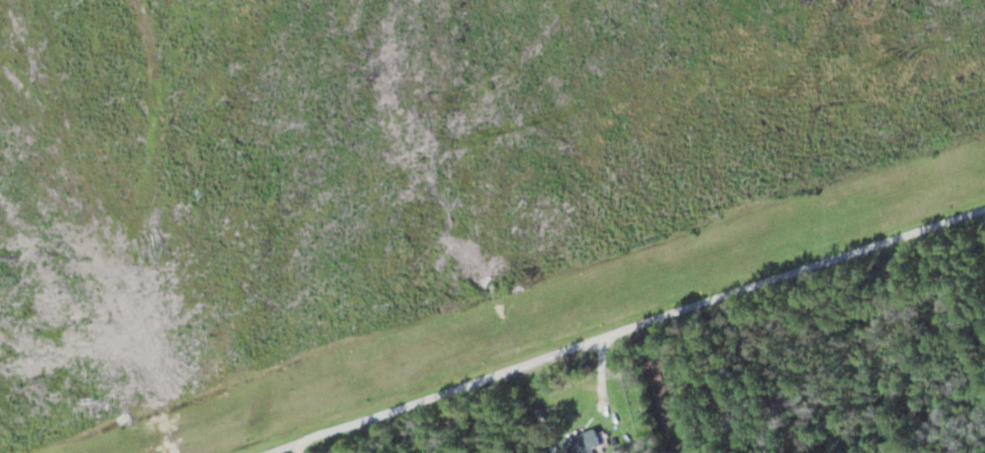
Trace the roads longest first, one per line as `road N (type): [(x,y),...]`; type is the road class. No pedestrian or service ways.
road 1 (residential): [(984,213),(255,452)]

